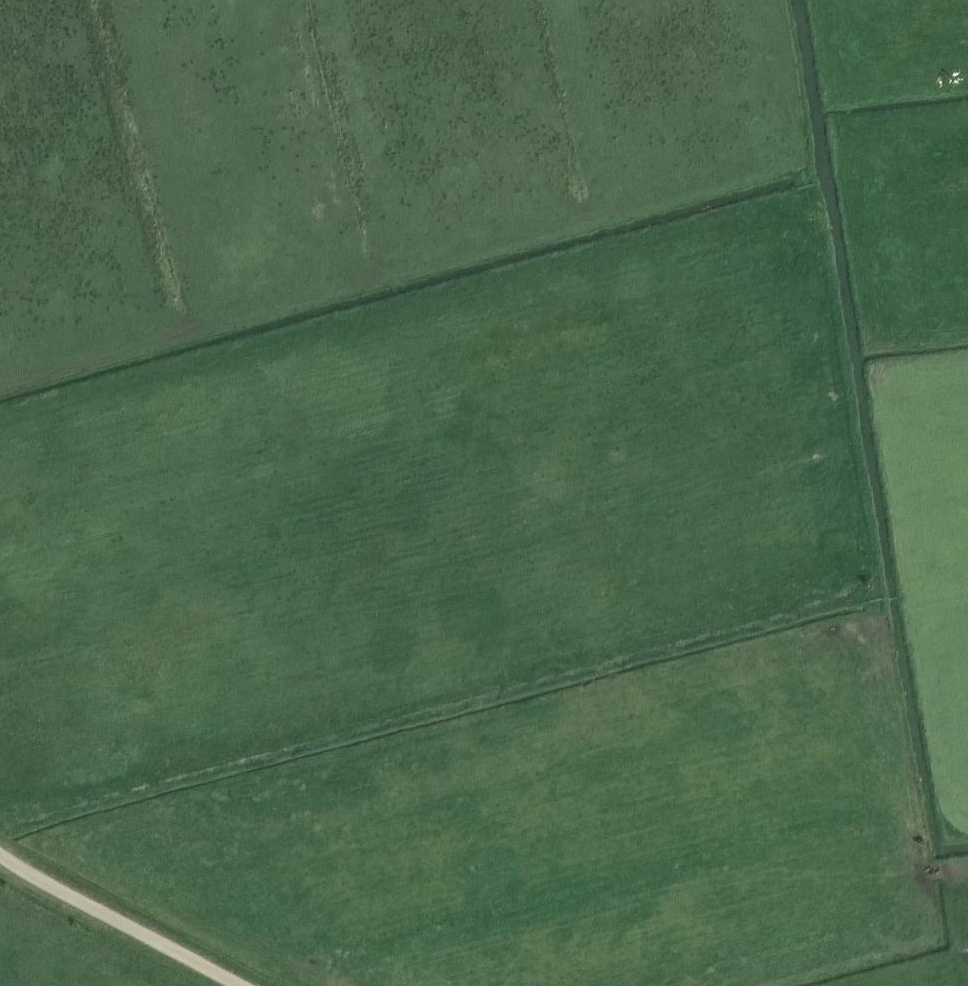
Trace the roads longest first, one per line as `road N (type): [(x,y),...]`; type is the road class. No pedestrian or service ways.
road 1 (track): [(0,857),(238,985)]

